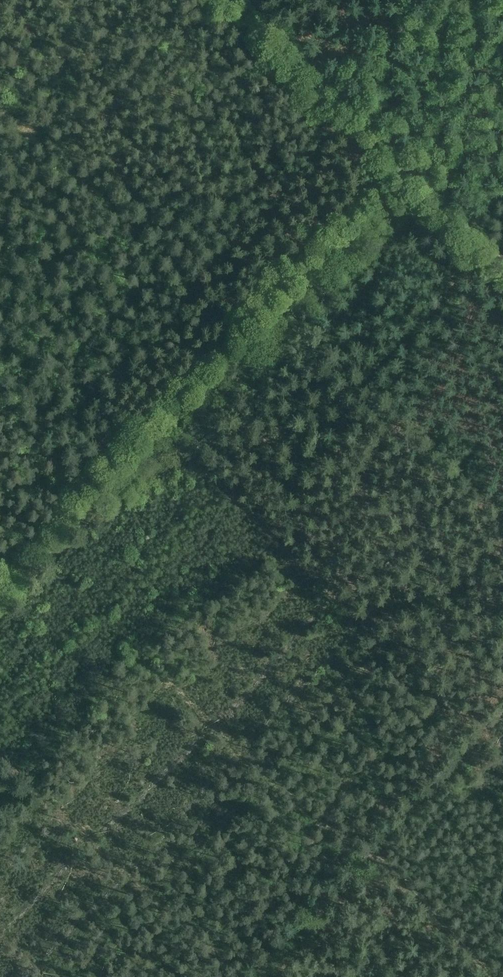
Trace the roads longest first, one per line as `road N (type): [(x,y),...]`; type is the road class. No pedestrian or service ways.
road 1 (track): [(0,609),(411,169)]
road 2 (track): [(245,0),(502,262)]
road 3 (track): [(491,976),(369,857),(250,976)]

